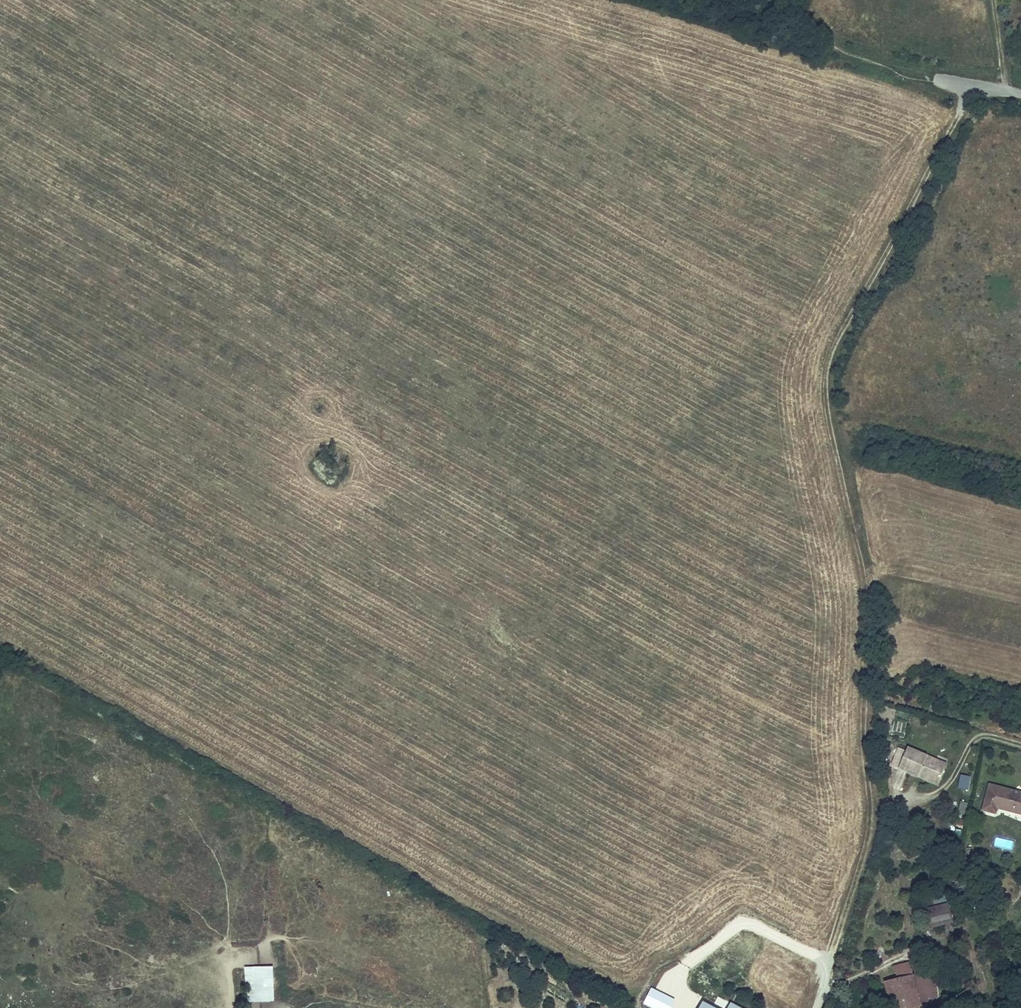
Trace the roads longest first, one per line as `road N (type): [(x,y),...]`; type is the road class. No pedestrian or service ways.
road 1 (track): [(816,1007),(880,803),(865,703),(876,600),(839,457),(832,378),(851,327),(908,243),(973,87)]

